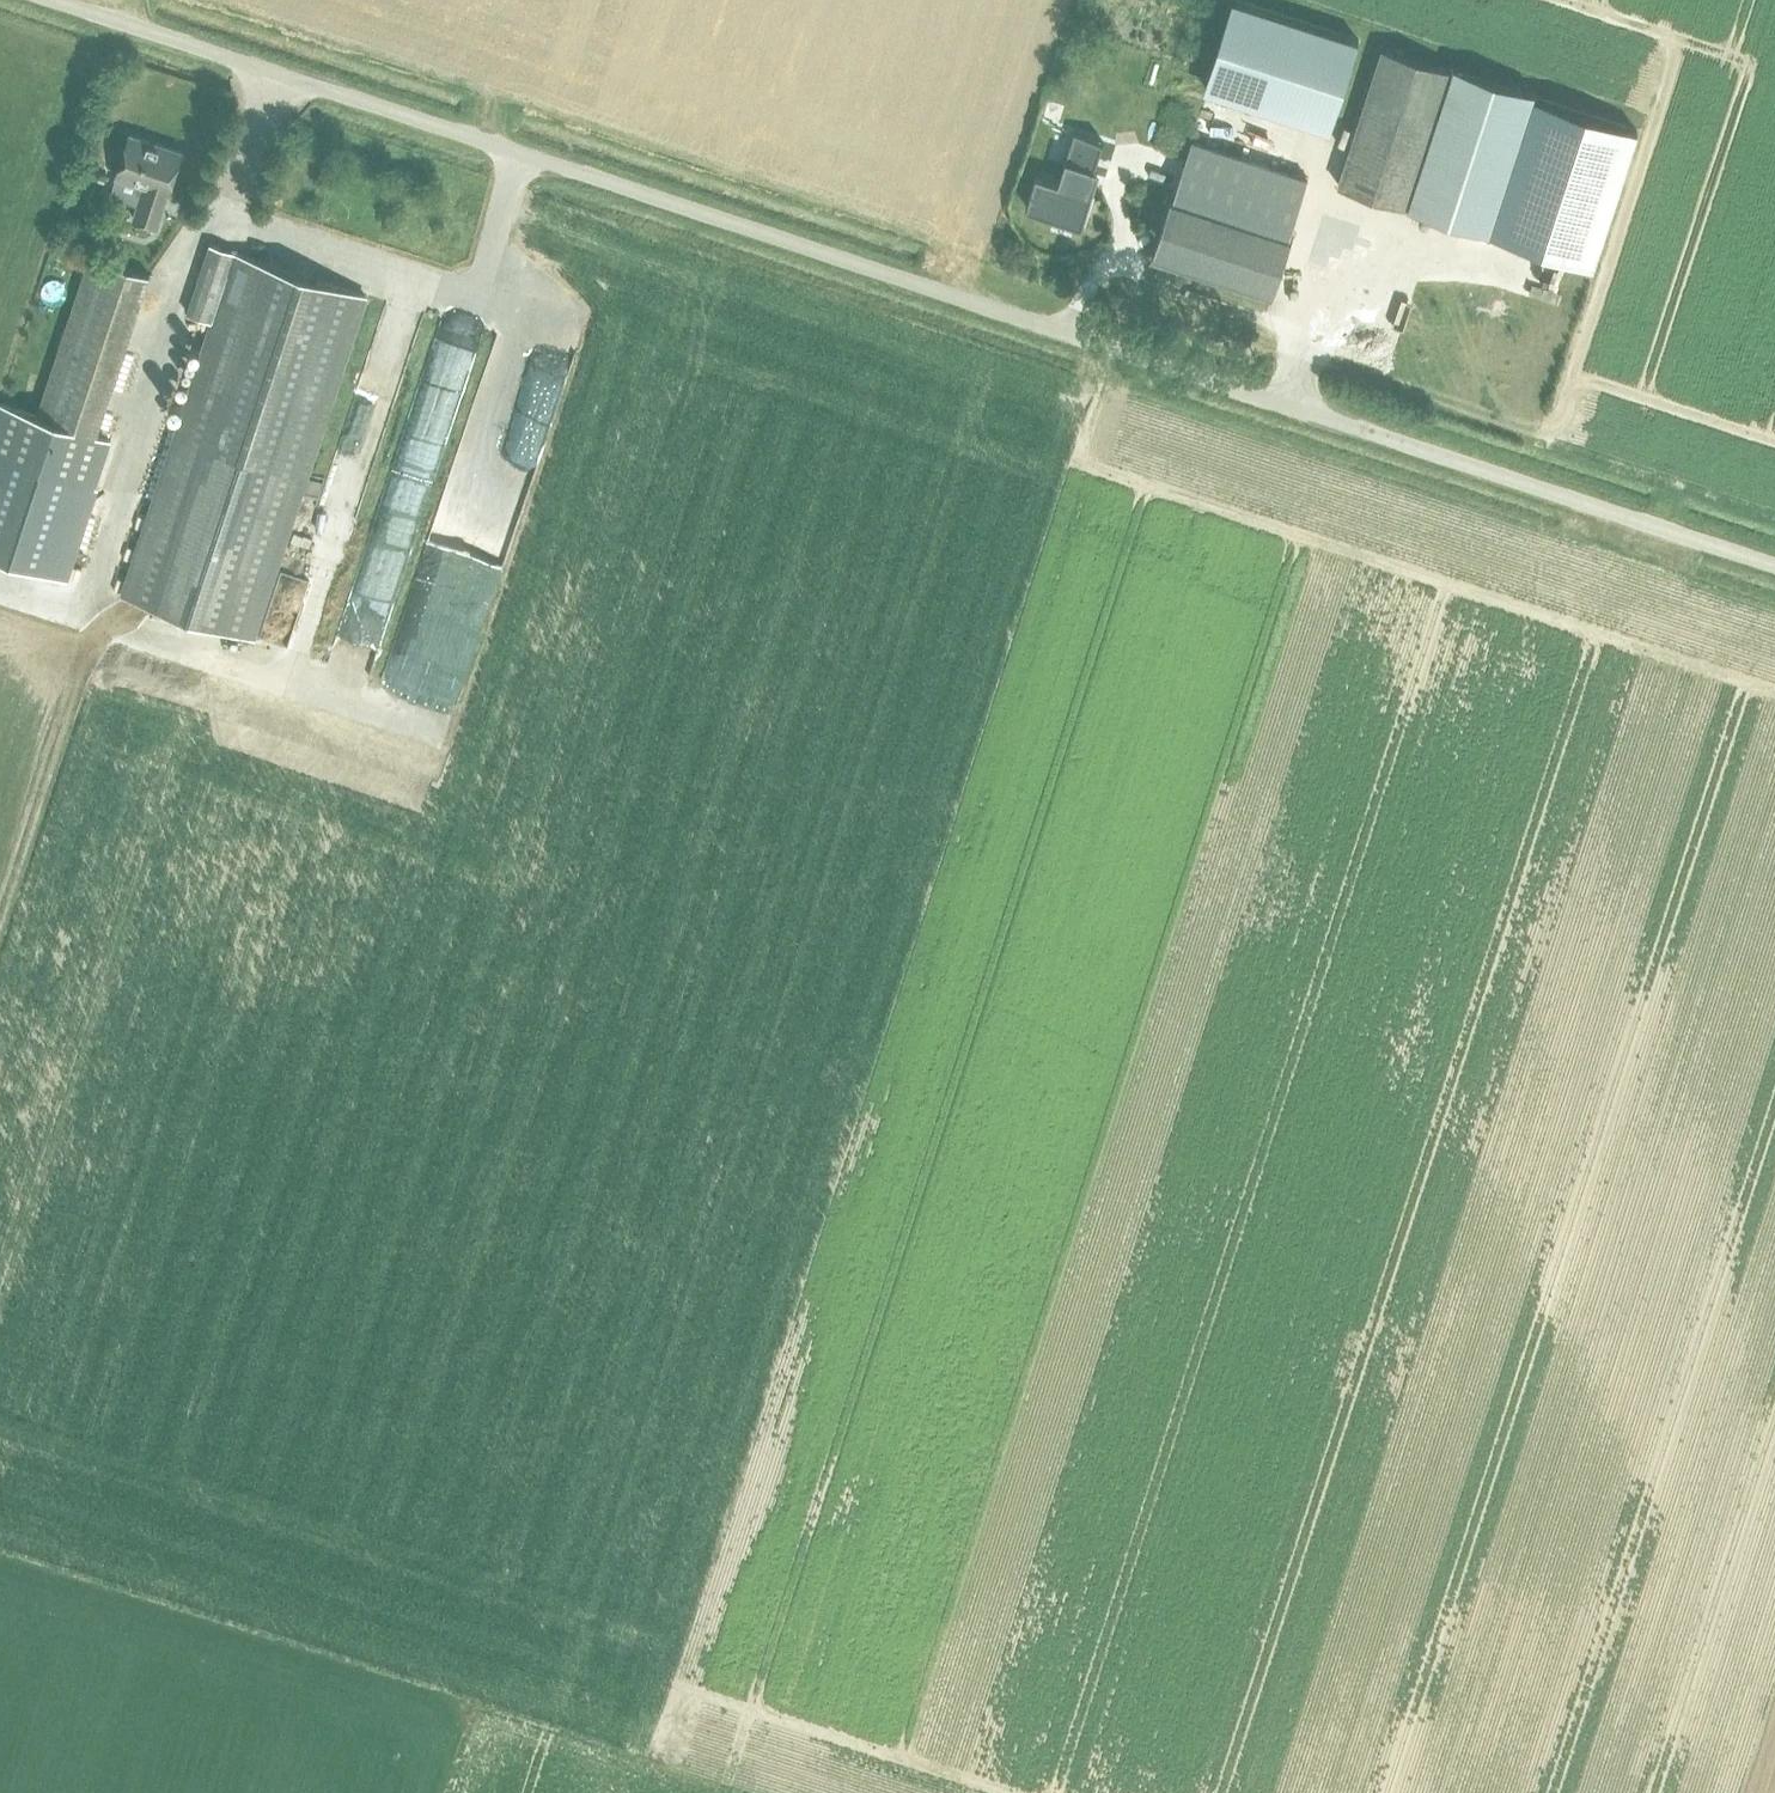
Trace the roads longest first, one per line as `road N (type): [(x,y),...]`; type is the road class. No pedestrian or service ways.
road 1 (unclassified): [(1774,566),(56,0)]

